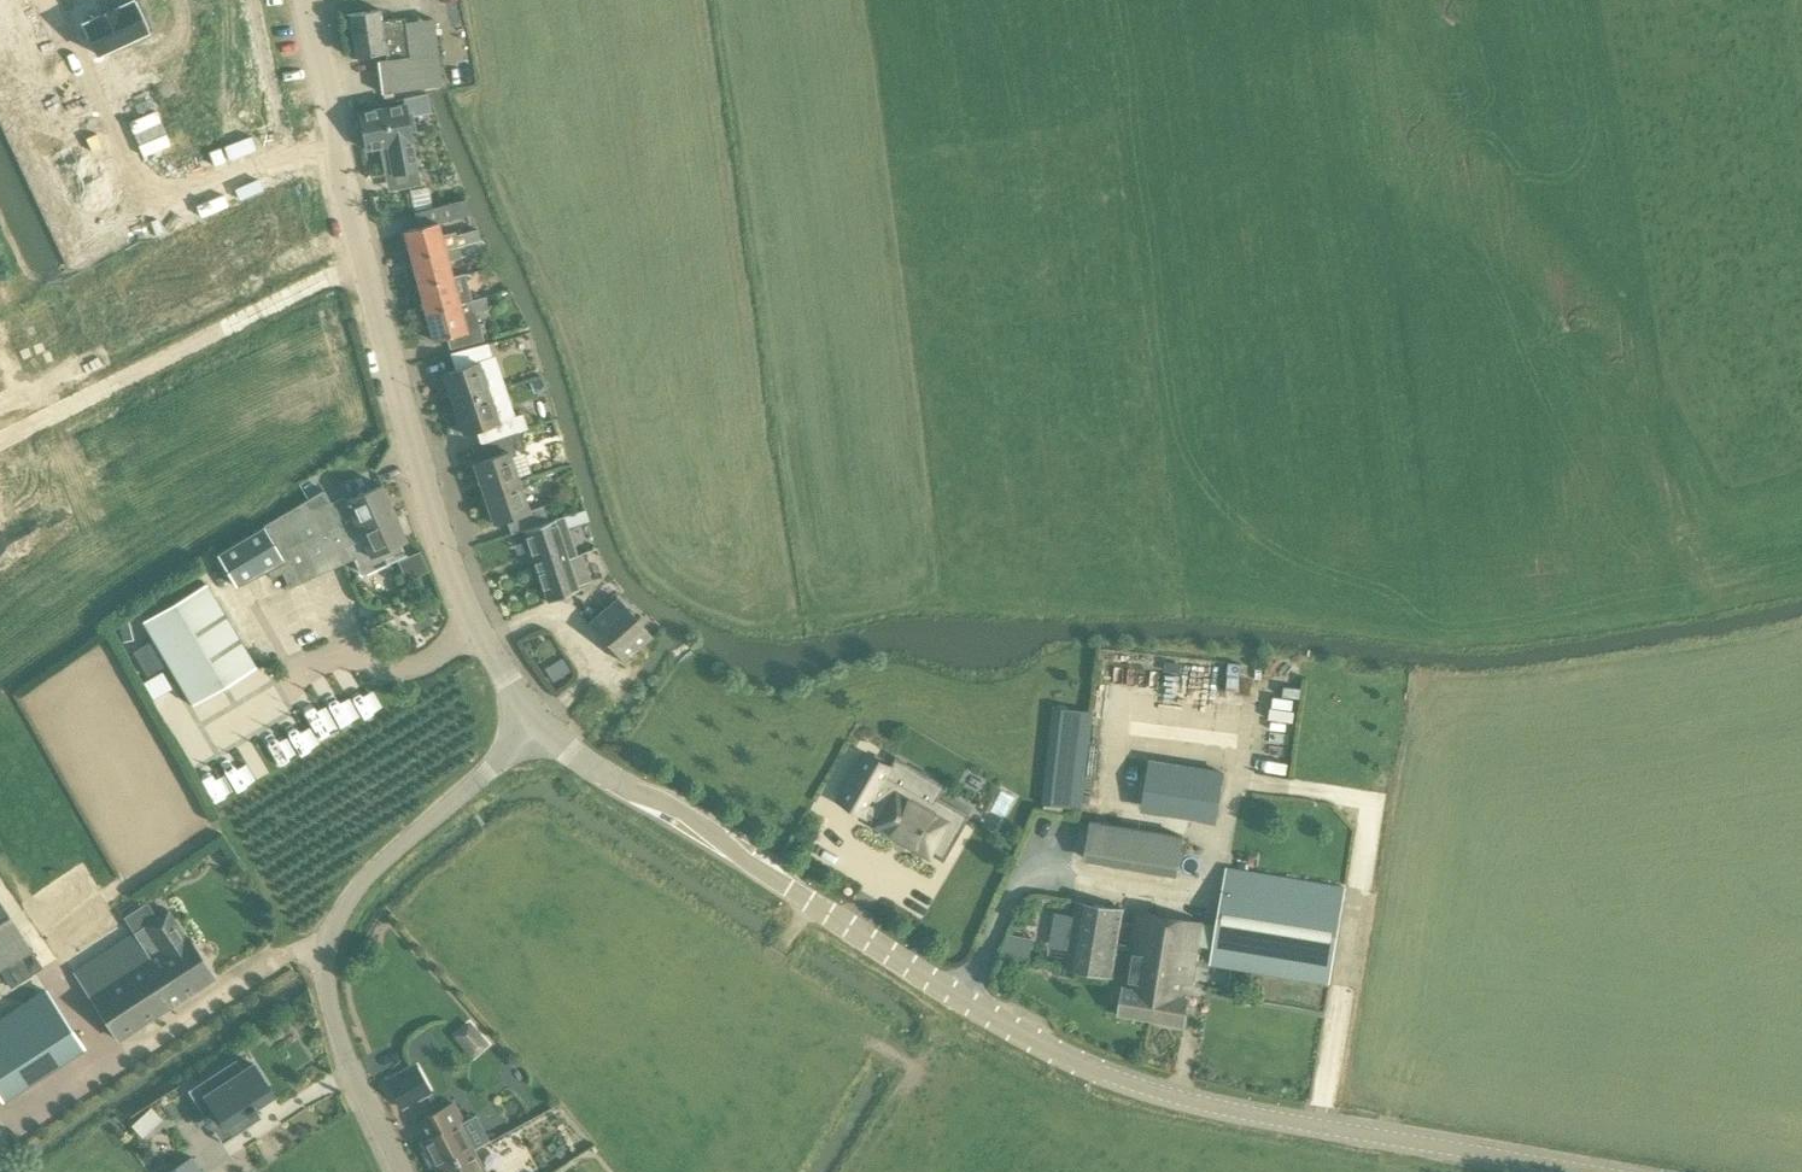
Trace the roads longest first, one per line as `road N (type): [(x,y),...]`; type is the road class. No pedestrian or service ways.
road 1 (tertiary): [(1579,1171),(1234,1111),(1116,1079),(967,1001),(683,812),(634,793),(533,725)]
road 2 (tertiary): [(533,725),(450,567),(366,282),(334,141)]
road 3 (unclassified): [(397,1171),(320,953),(368,875),(533,725)]
road 4 (residential): [(46,0),(146,210),(167,215),(334,141)]
road 5 (track): [(0,1140),(283,953),(320,953)]
road 6 (tertiary): [(334,141),(305,0)]

